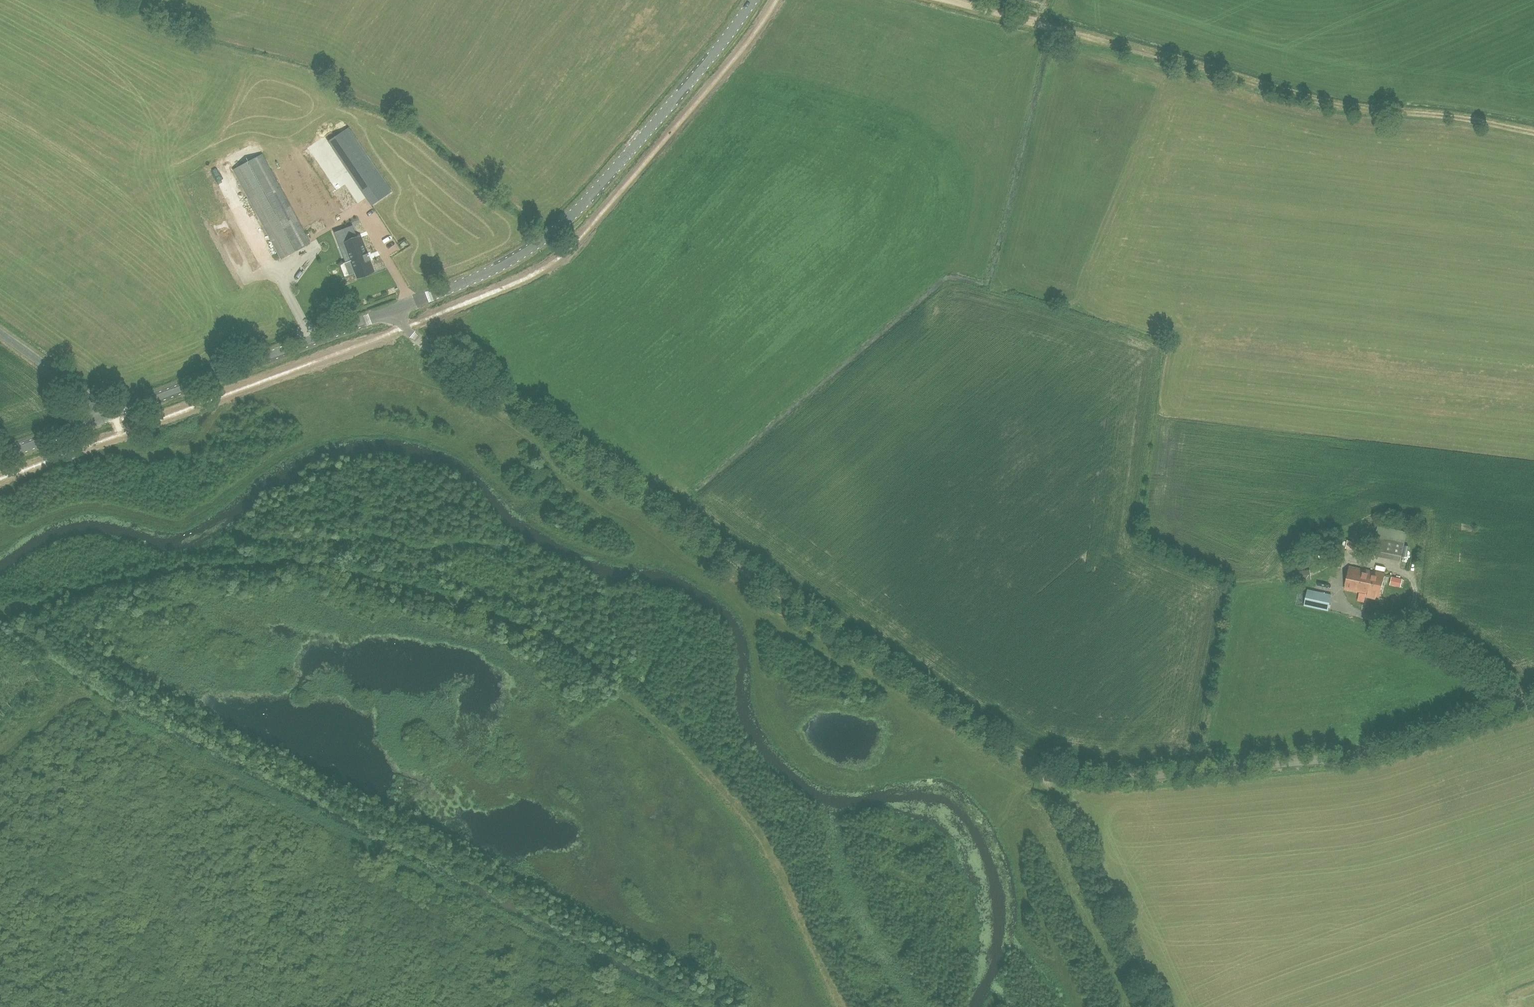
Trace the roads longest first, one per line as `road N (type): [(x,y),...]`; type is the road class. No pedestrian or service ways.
road 1 (unclassified): [(1051,769),(999,746),(418,338),(394,311)]
road 2 (track): [(942,0),(1331,105),(1533,133)]
road 3 (unclassified): [(1051,769),(1131,778),(1355,758),(1533,703)]
road 4 (tertiary): [(394,311),(496,269),(568,221),(752,0)]
road 5 (tertiary): [(114,413),(394,311)]
road 6 (unclassified): [(114,413),(0,333)]
road 7 (tertiary): [(0,457),(114,413)]

